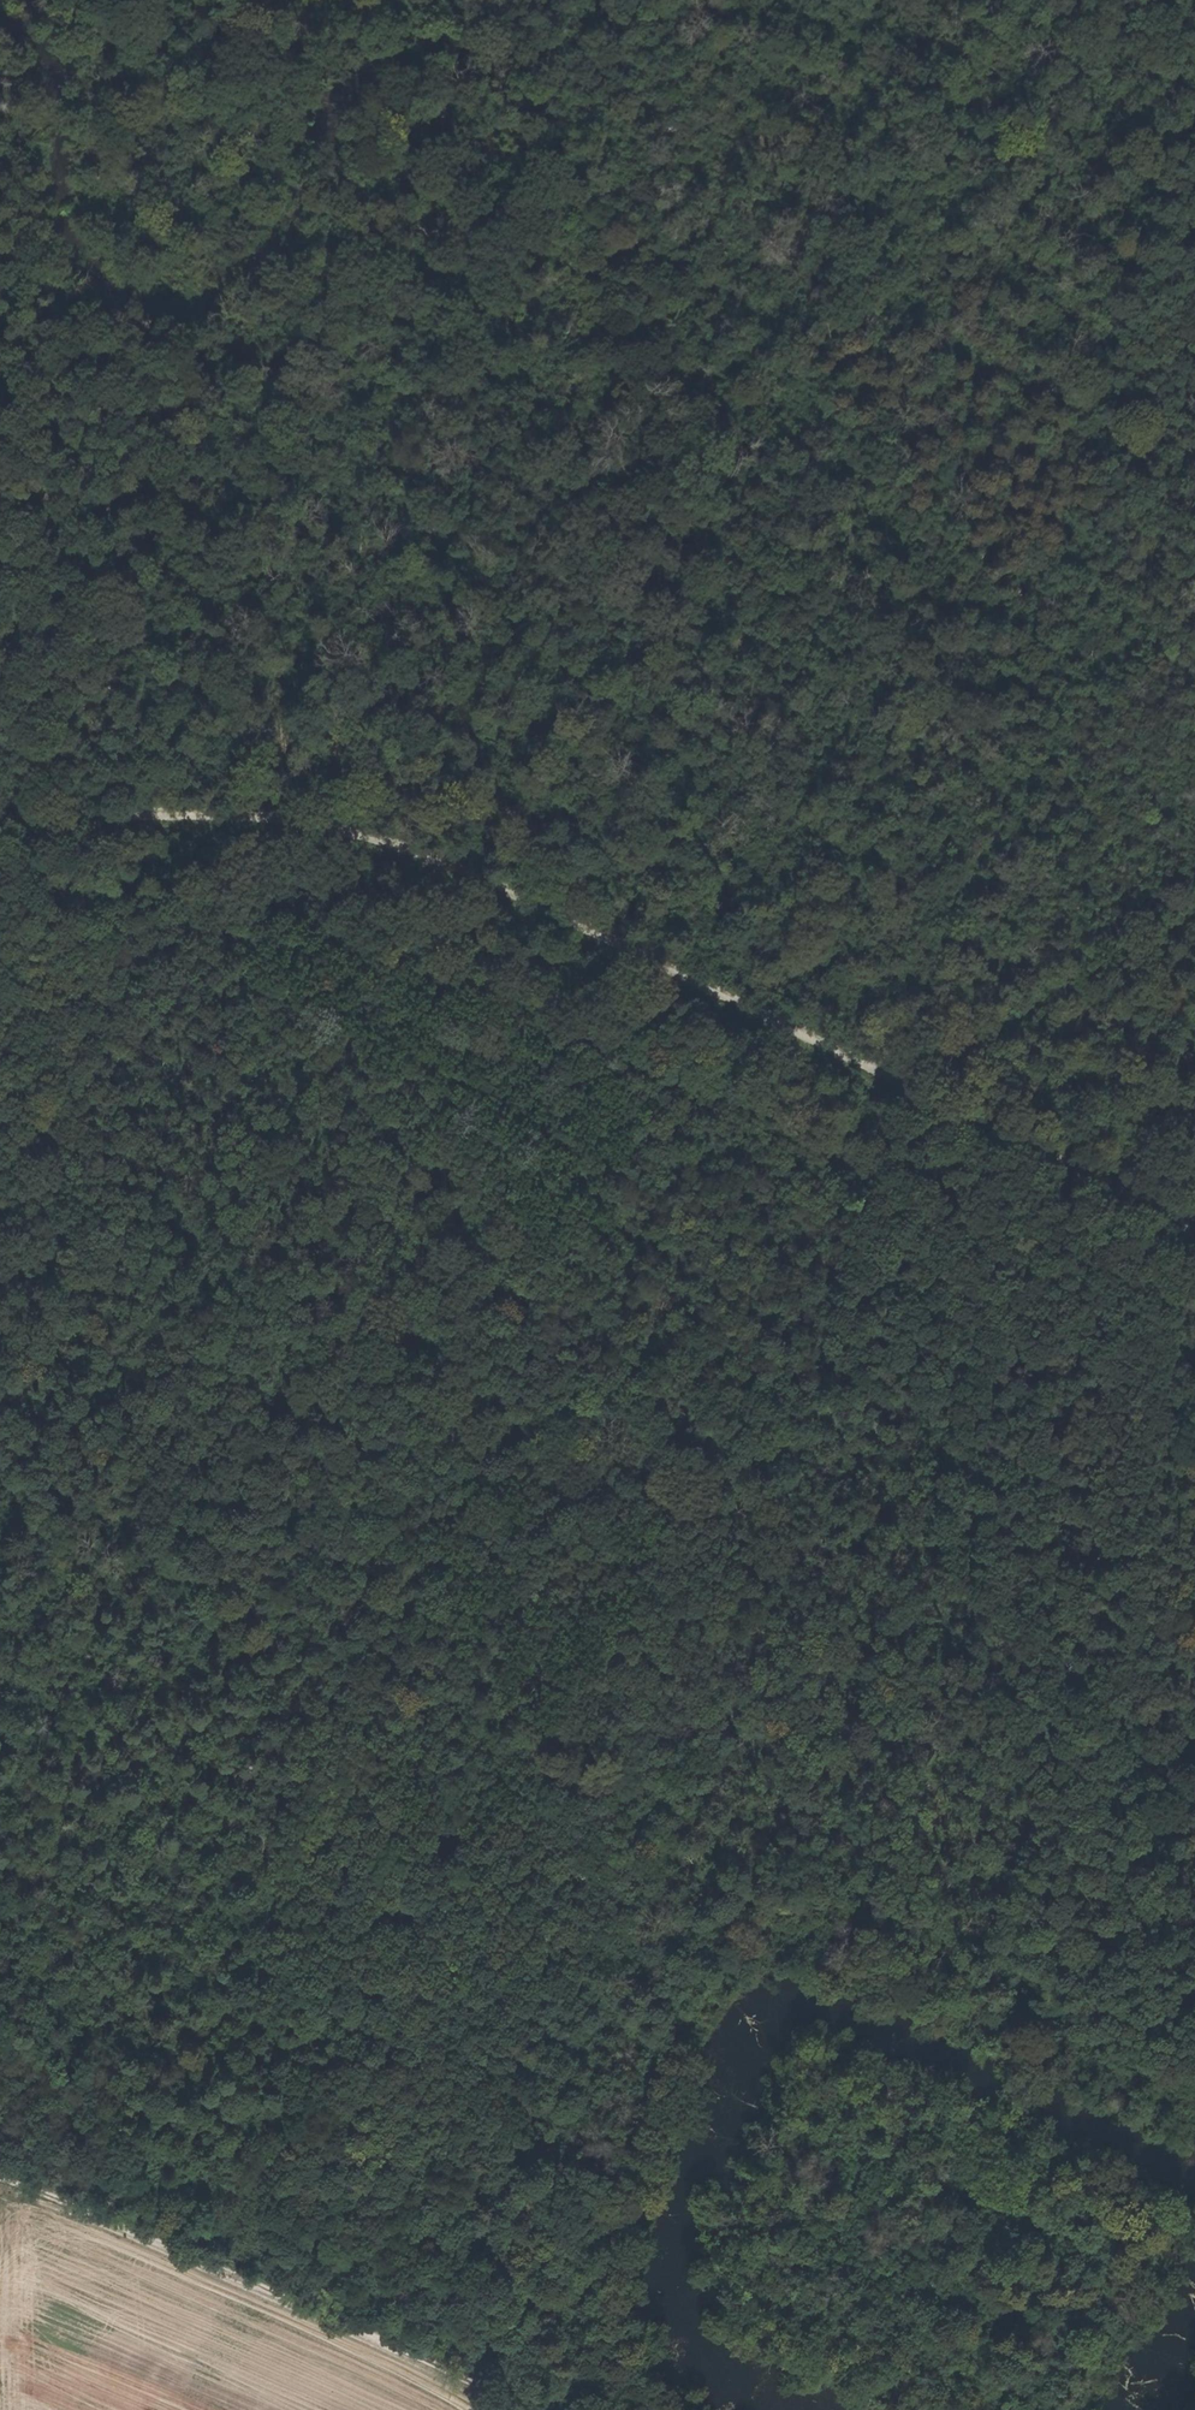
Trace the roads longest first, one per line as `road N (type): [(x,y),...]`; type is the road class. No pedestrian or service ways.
road 1 (track): [(509,2409),(486,2384),(0,2163)]
road 2 (track): [(1194,914),(985,1032),(907,1061),(896,1083)]

